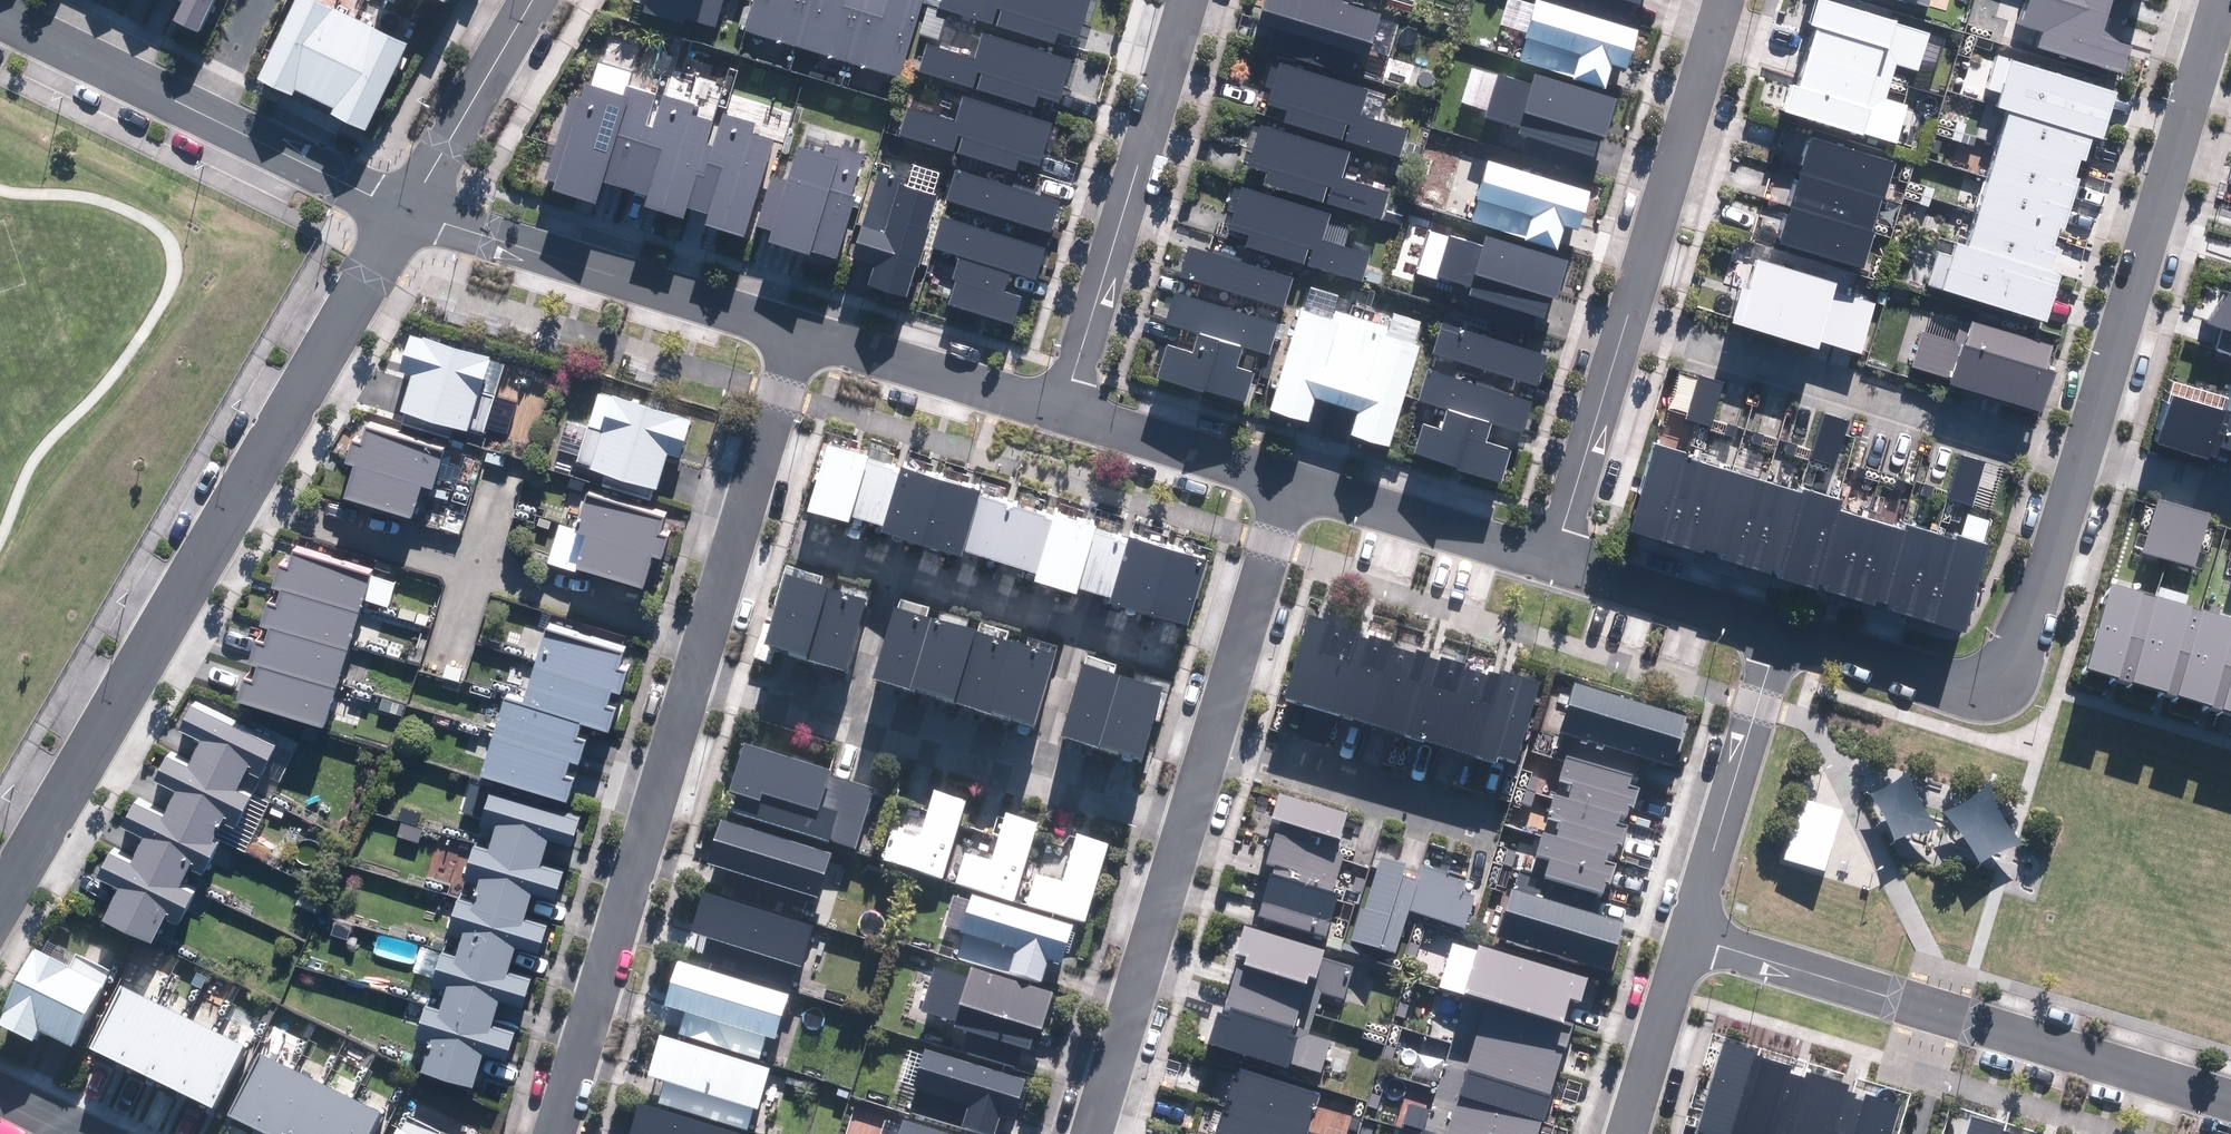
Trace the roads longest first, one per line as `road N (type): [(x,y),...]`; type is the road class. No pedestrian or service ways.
road 1 (residential): [(2230,1108),(1686,936)]
road 2 (residential): [(694,670),(546,1133)]
road 3 (residential): [(2081,459),(2215,0)]
road 4 (residential): [(1626,325),(2081,459)]
road 5 (residential): [(0,904),(238,494)]
road 6 (residential): [(1776,636),(1955,693),(1987,686),(2011,670),(2081,459)]
road 7 (residential): [(1067,416),(1191,0)]
road 8 (residential): [(797,330),(404,210)]
road 9 (residential): [(1626,325),(1726,0)]
road 10 (residential): [(238,494),(404,210)]
road 11 (residential): [(1091,1133),(1187,821)]
road 12 (residential): [(797,330),(702,640)]
road 13 (residential): [(1776,636),(1686,936)]
road 14 (residential): [(1067,416),(797,330)]
road 15 (residential): [(1212,742),(1478,821)]
road 16 (residential): [(1550,566),(1290,487)]
road 17 (residential): [(1212,742),(1290,487)]
road 18 (residential): [(1550,566),(1626,325)]
road 19 (residential): [(238,494),(474,568)]
road 20 (residential): [(404,210),(527,0)]
road 21 (residential): [(474,568),(702,640)]
road 22 (residential): [(1776,636),(1550,566)]
road 23 (residential): [(1290,487),(1067,416)]
road 24 (residential): [(206,114),(0,17)]
road 25 (residential): [(404,210),(206,114)]
road 26 (residential): [(1686,936),(1626,1133)]
road 27 (residential): [(893,570),(1080,627)]
road 28 (residential): [(852,717),(1036,775)]
road 29 (residential): [(694,670),(852,717)]
road 30 (residential): [(1036,775),(1187,821)]
road 31 (residential): [(2081,459),(2230,503)]
road 32 (residential): [(1080,627),(1036,775)]
road 33 (residential): [(852,717),(893,570)]
road 34 (residential): [(261,0),(206,114)]

